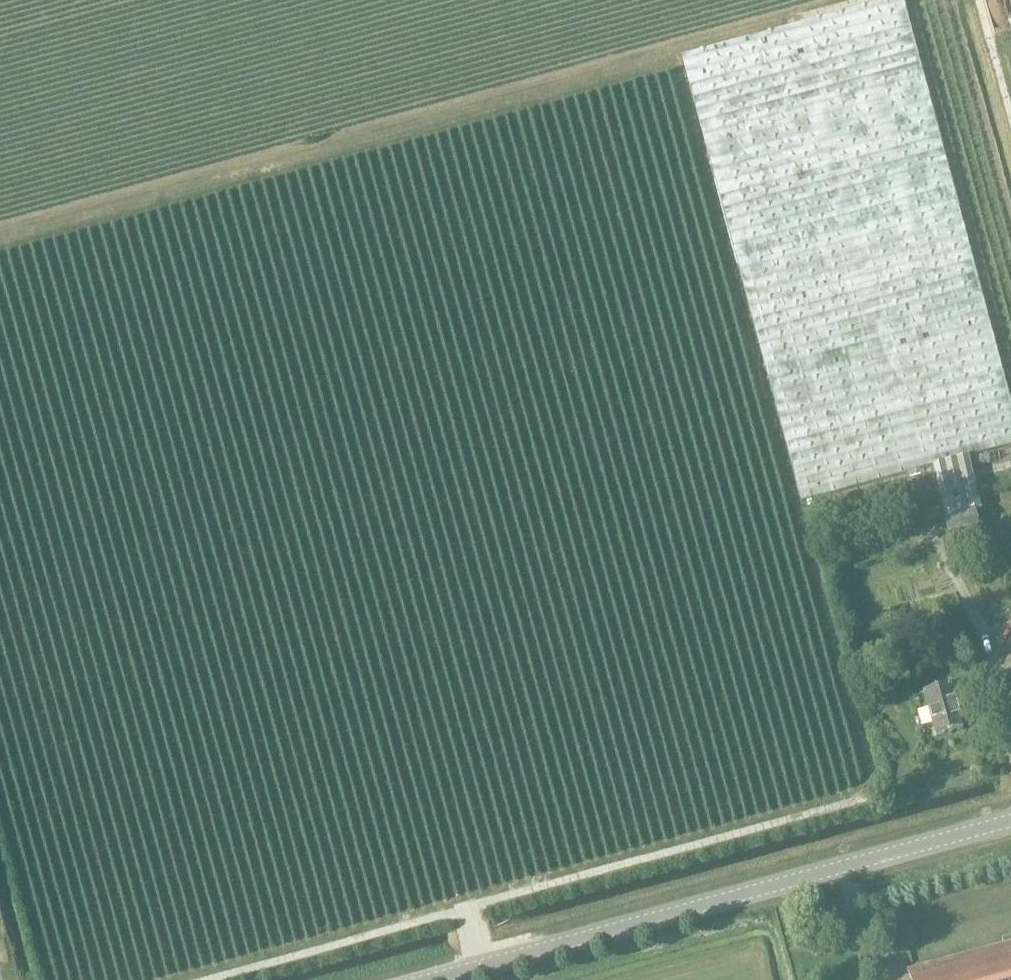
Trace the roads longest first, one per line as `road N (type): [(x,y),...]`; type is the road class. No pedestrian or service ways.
road 1 (unclassified): [(430,979),(1010,821)]

